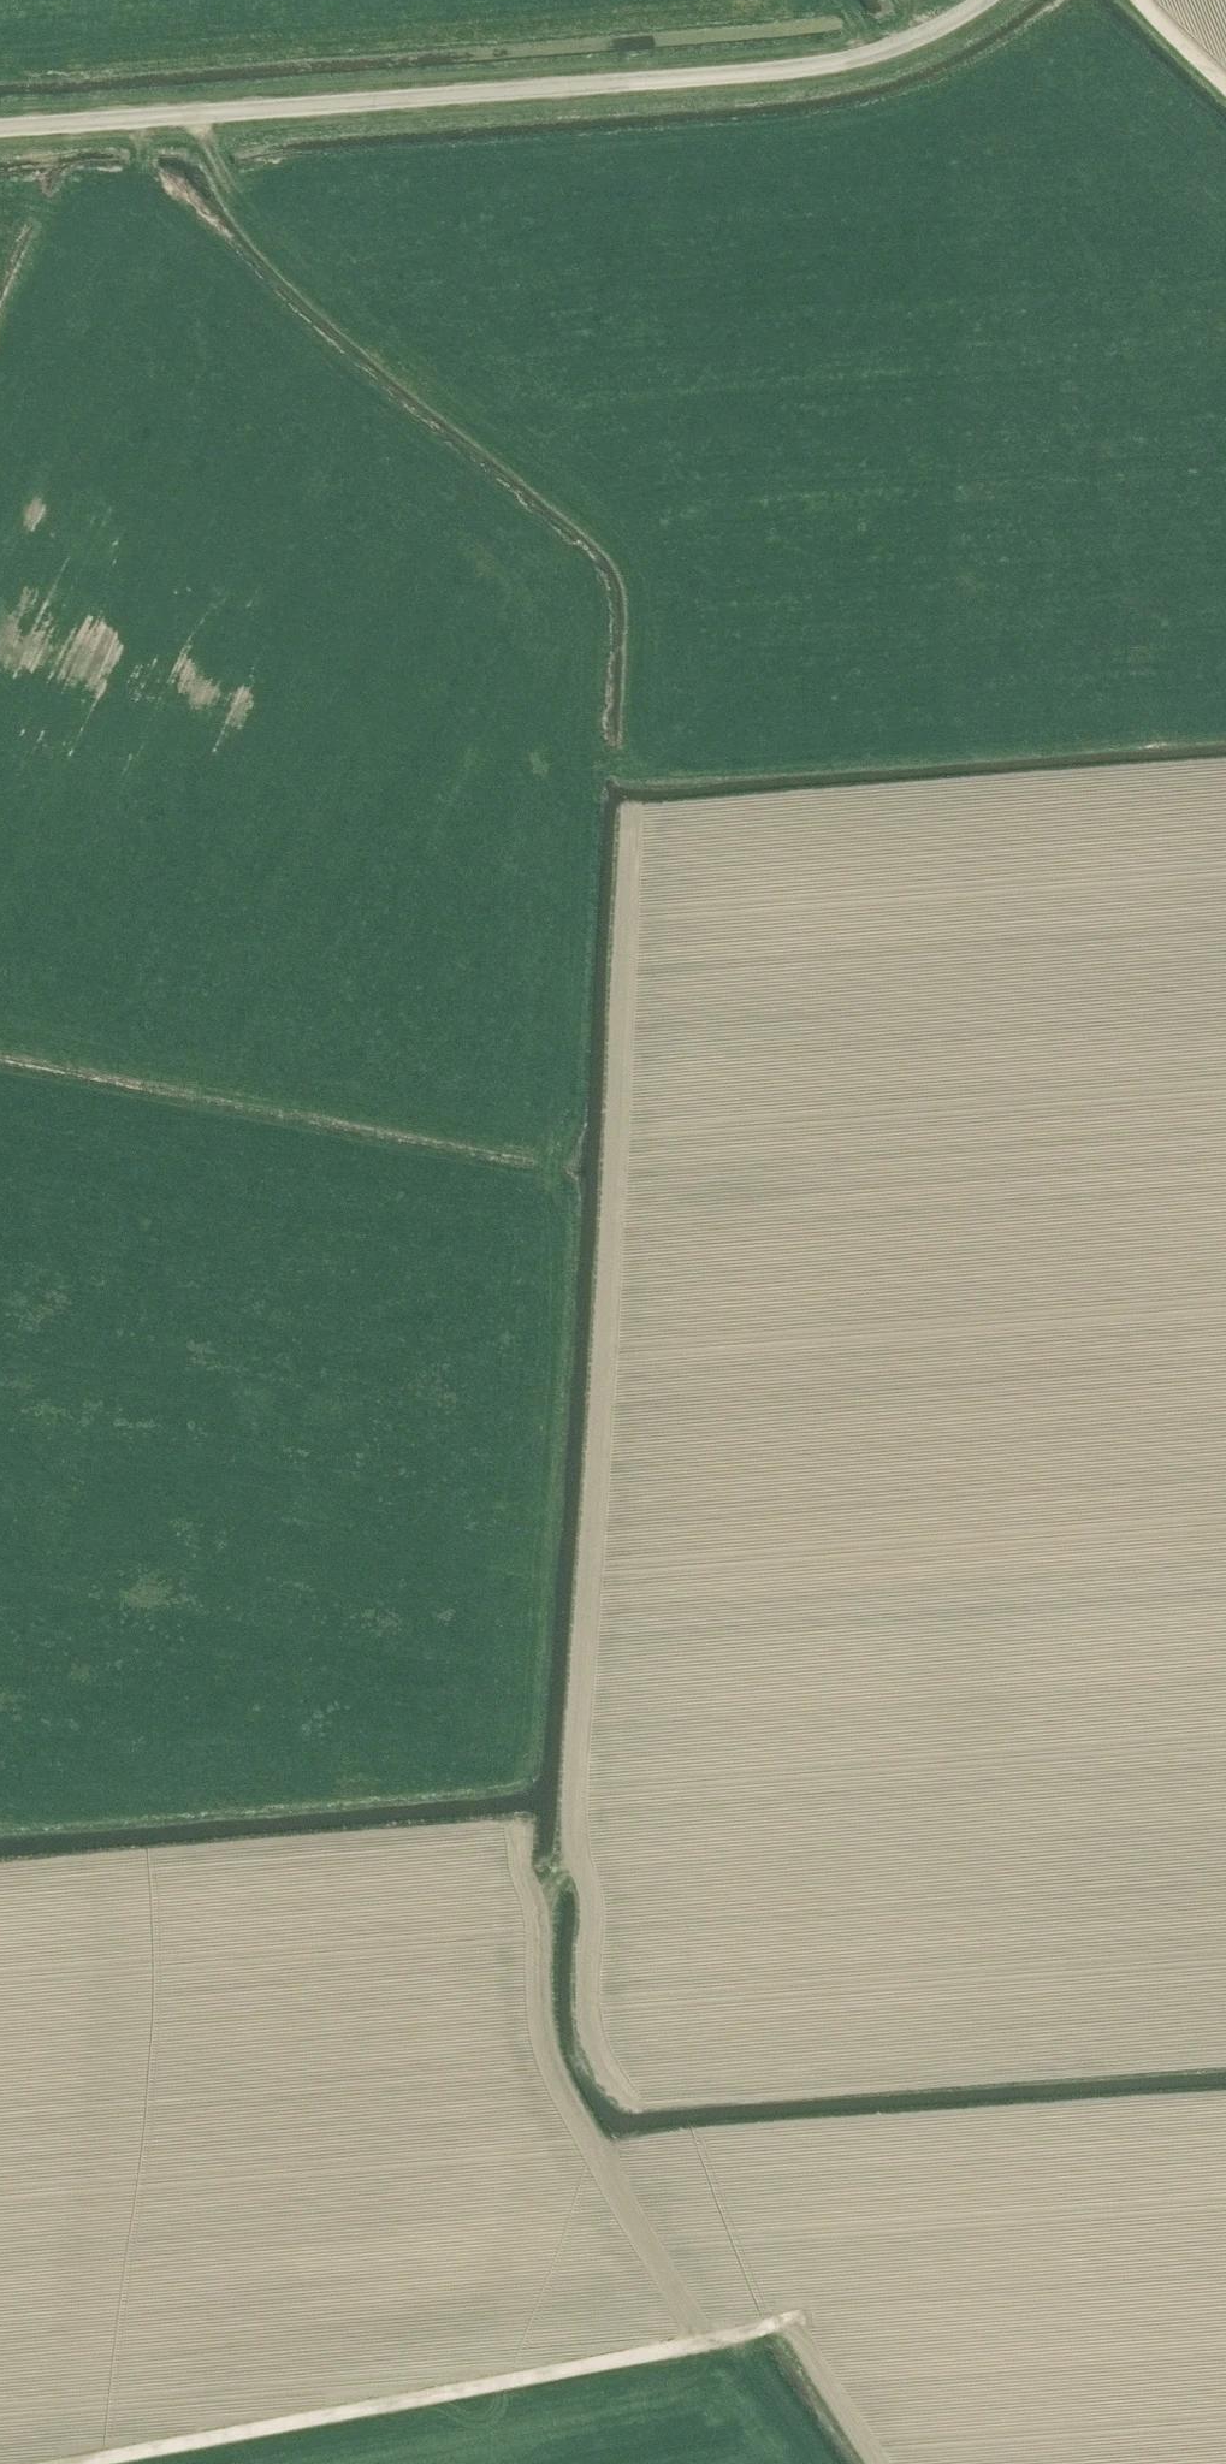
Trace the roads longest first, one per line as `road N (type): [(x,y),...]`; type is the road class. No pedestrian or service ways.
road 1 (unclassified): [(0,126),(796,67),(881,48),(981,0)]
road 2 (track): [(85,2463),(791,2323)]

